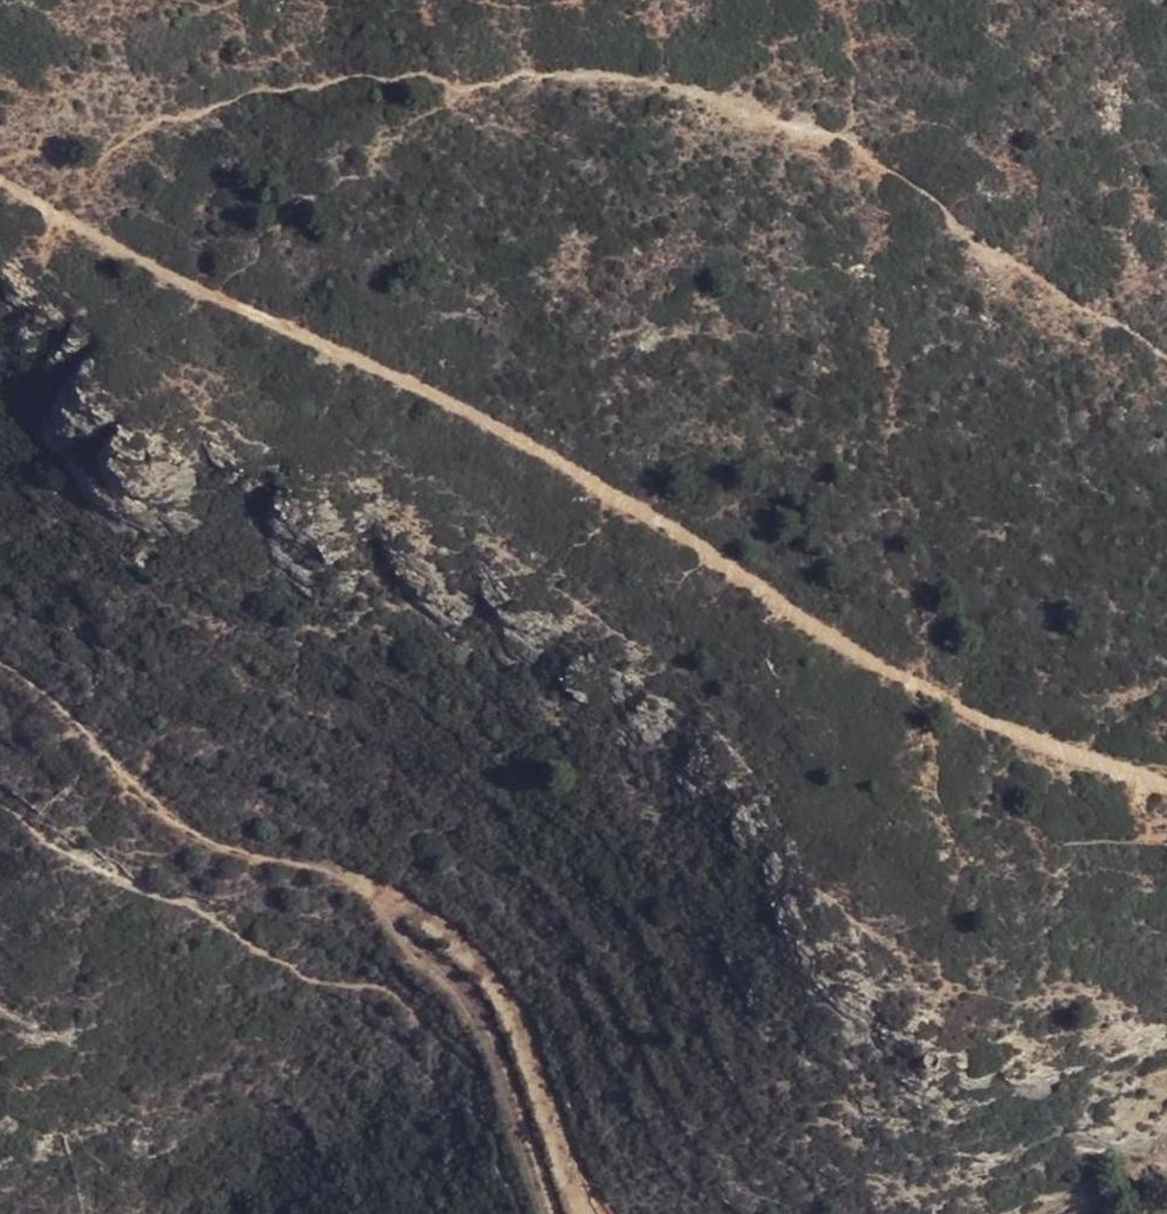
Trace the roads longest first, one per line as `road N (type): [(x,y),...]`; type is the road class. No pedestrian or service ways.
road 1 (track): [(0,665),(36,690),(176,829),(229,851),(347,877),(477,1014),(552,1213)]

